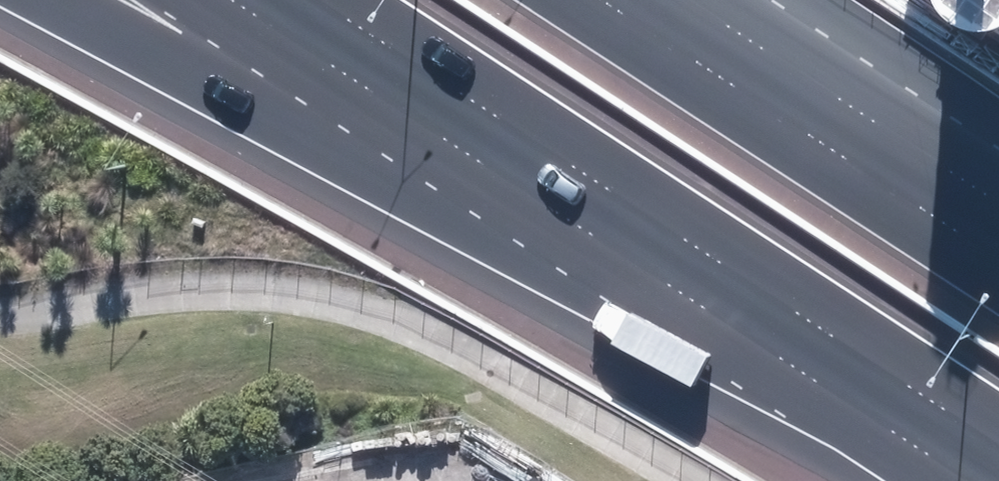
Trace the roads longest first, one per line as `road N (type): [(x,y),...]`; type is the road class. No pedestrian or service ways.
road 1 (motorway): [(813,378),(45,0)]
road 2 (motorway): [(813,378),(233,0)]
road 3 (motorway): [(693,0),(998,201)]
road 4 (motorway): [(970,480),(813,378)]

